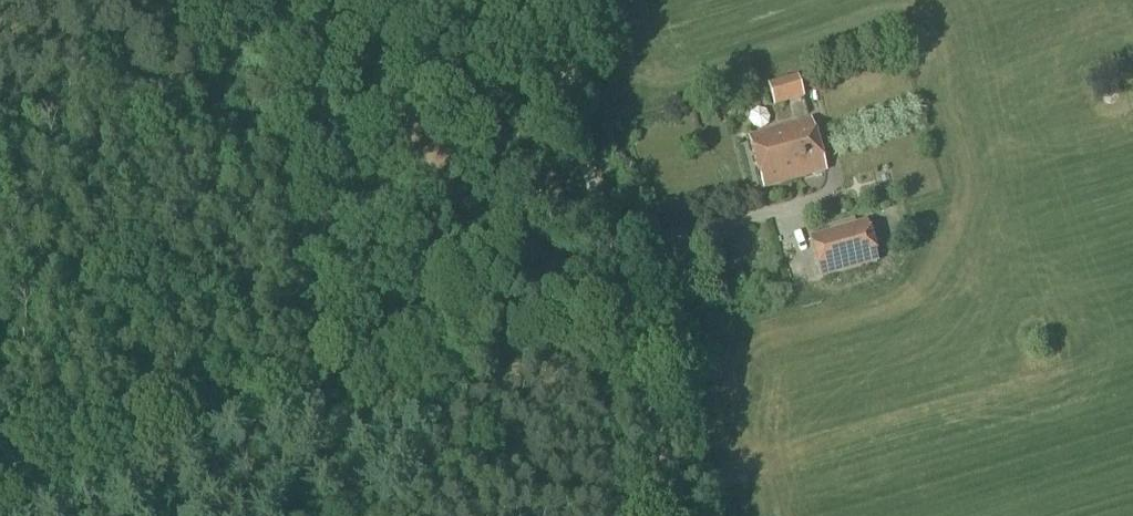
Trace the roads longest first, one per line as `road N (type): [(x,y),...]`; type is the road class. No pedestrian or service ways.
road 1 (track): [(0,489),(625,336)]
road 2 (track): [(670,515),(548,0)]
road 3 (track): [(90,0),(91,66),(69,105),(0,119)]

